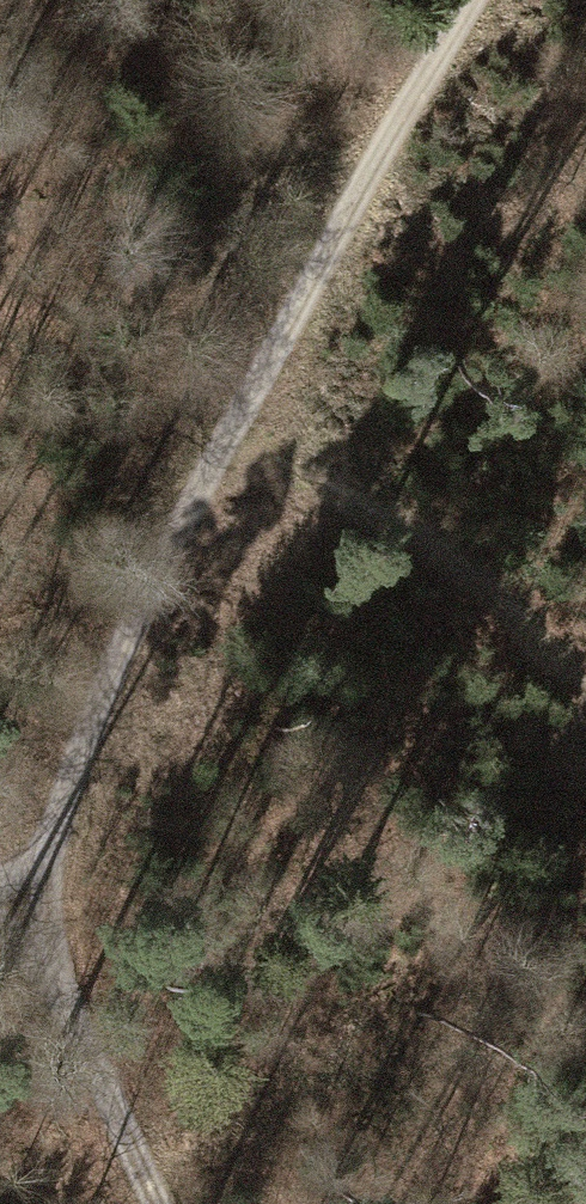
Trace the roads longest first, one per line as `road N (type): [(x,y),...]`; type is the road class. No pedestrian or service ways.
road 1 (track): [(467,0),(397,95),(314,243),(238,428),(1,928)]
road 2 (track): [(238,428),(453,569),(585,677)]
road 3 (track): [(0,928),(78,1010),(160,1203)]

